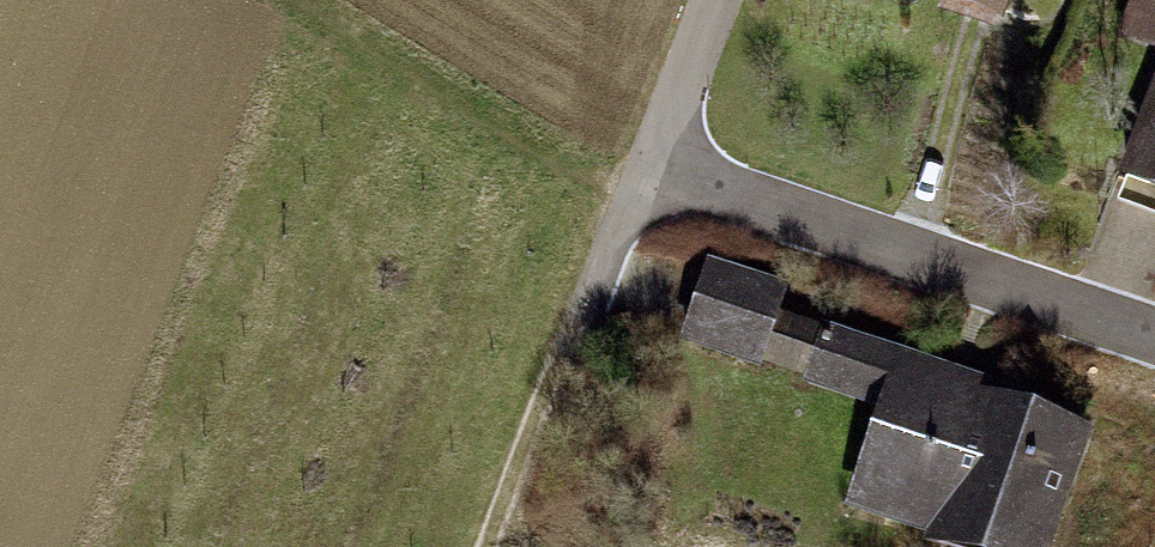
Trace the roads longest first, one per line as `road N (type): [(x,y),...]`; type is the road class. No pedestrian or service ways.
road 1 (residential): [(1154,338),(649,166)]
road 2 (track): [(649,166),(498,546)]
road 3 (track): [(636,200),(316,0)]
road 4 (residential): [(715,0),(649,166)]

